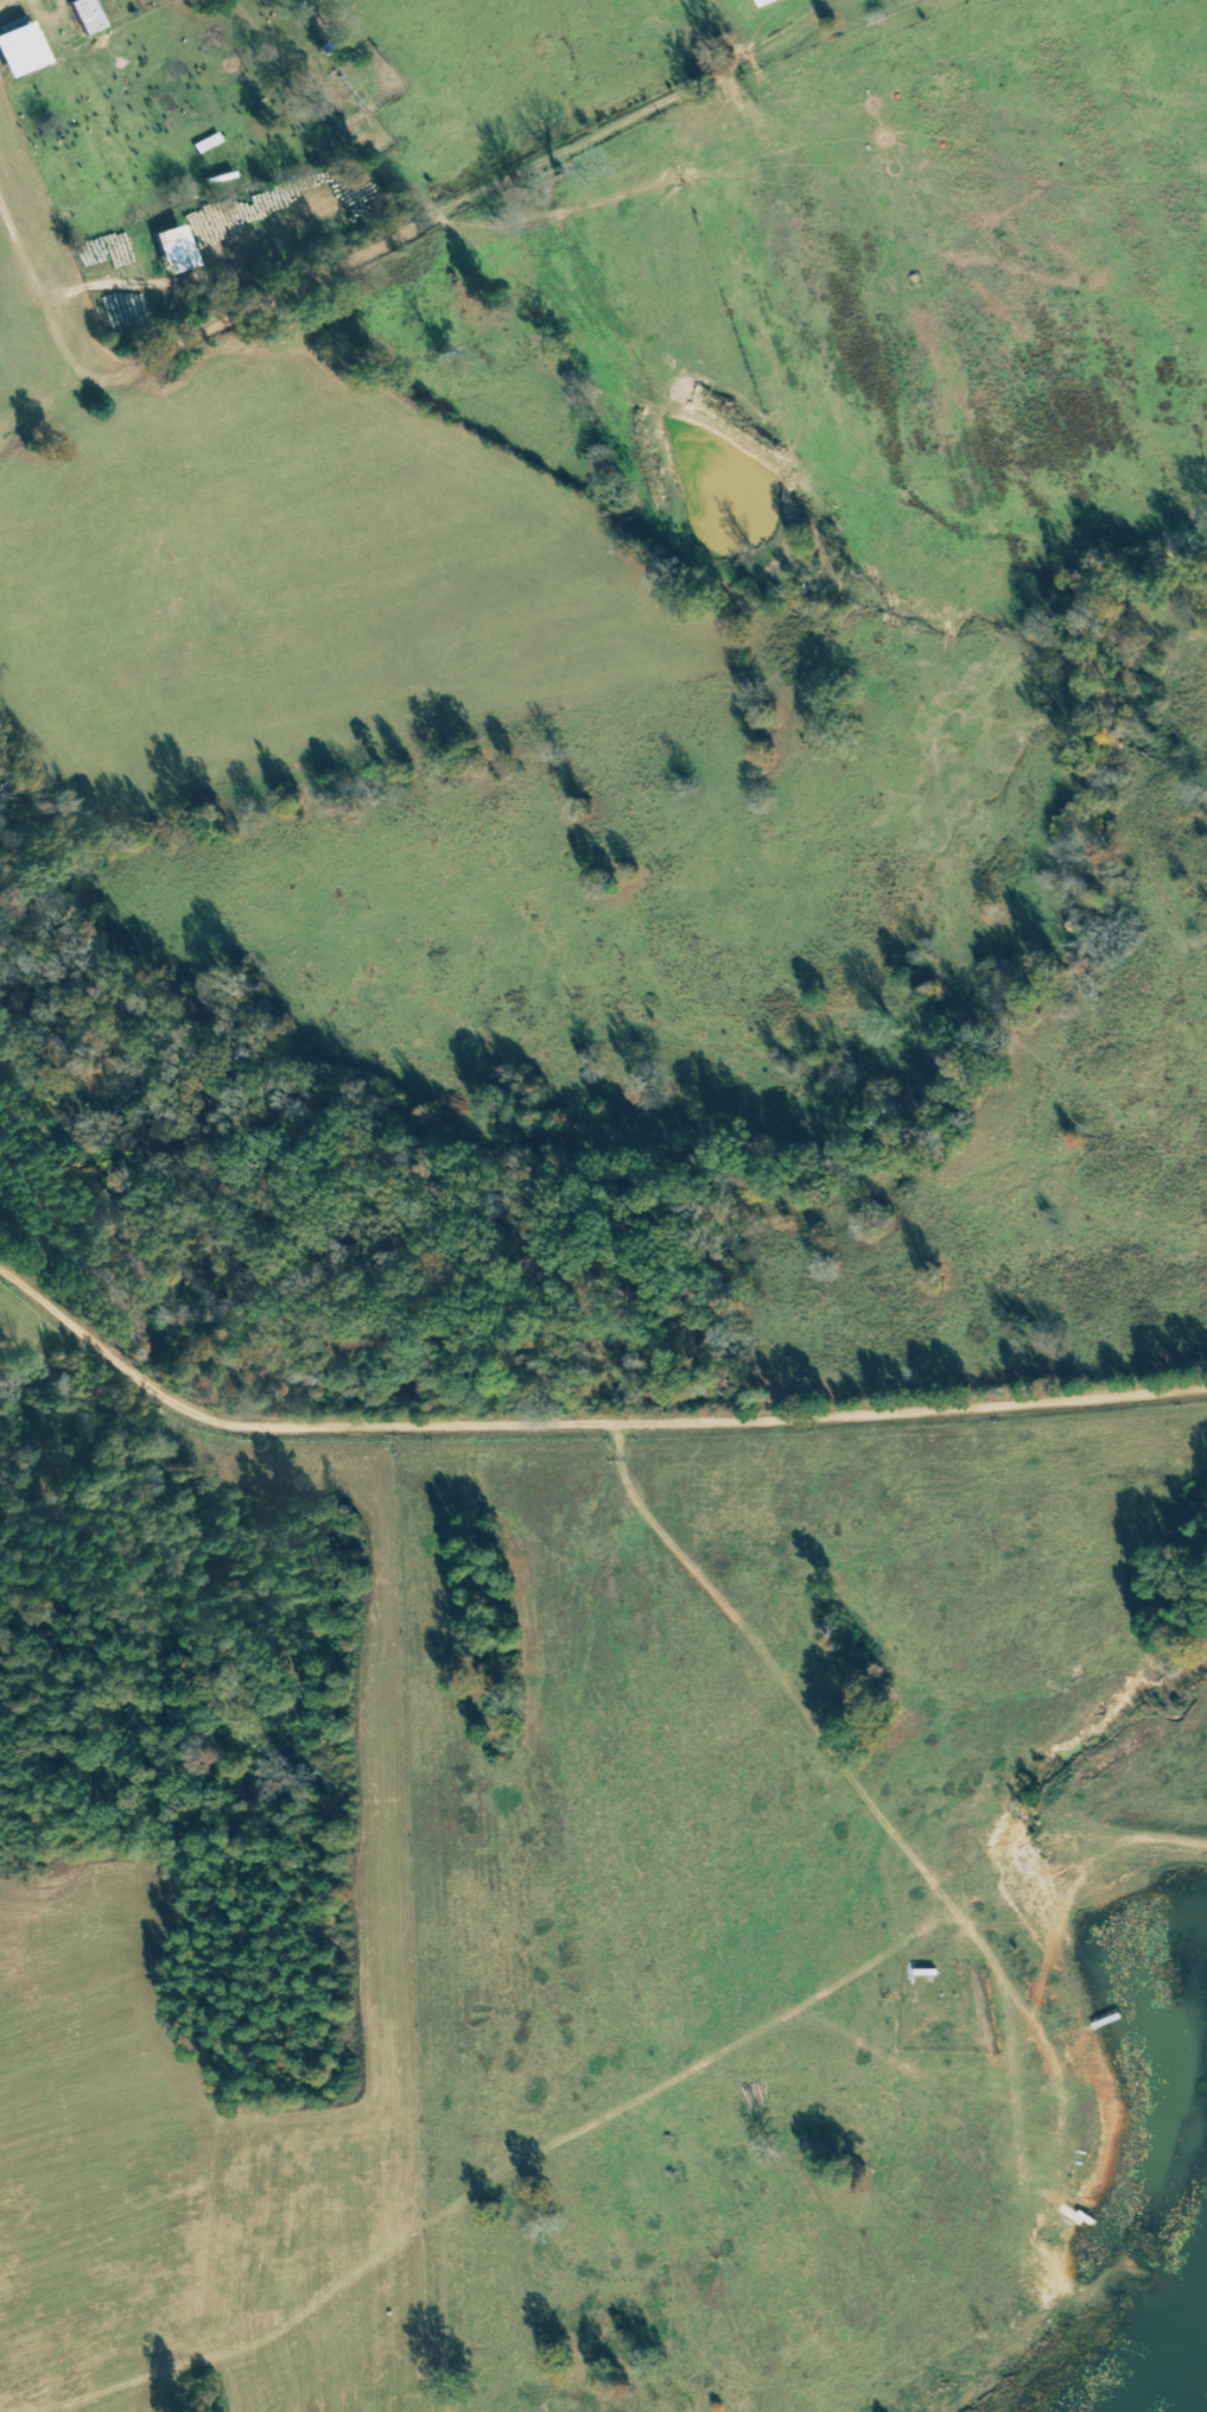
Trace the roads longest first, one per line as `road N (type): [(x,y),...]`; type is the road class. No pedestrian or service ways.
road 1 (residential): [(13,2411),(221,2357),(456,2200),(945,1915),(742,1625),(635,1499),(618,1423)]
road 2 (residential): [(1206,1393),(618,1423),(266,1430),(209,1421),(170,1397),(0,1265)]

